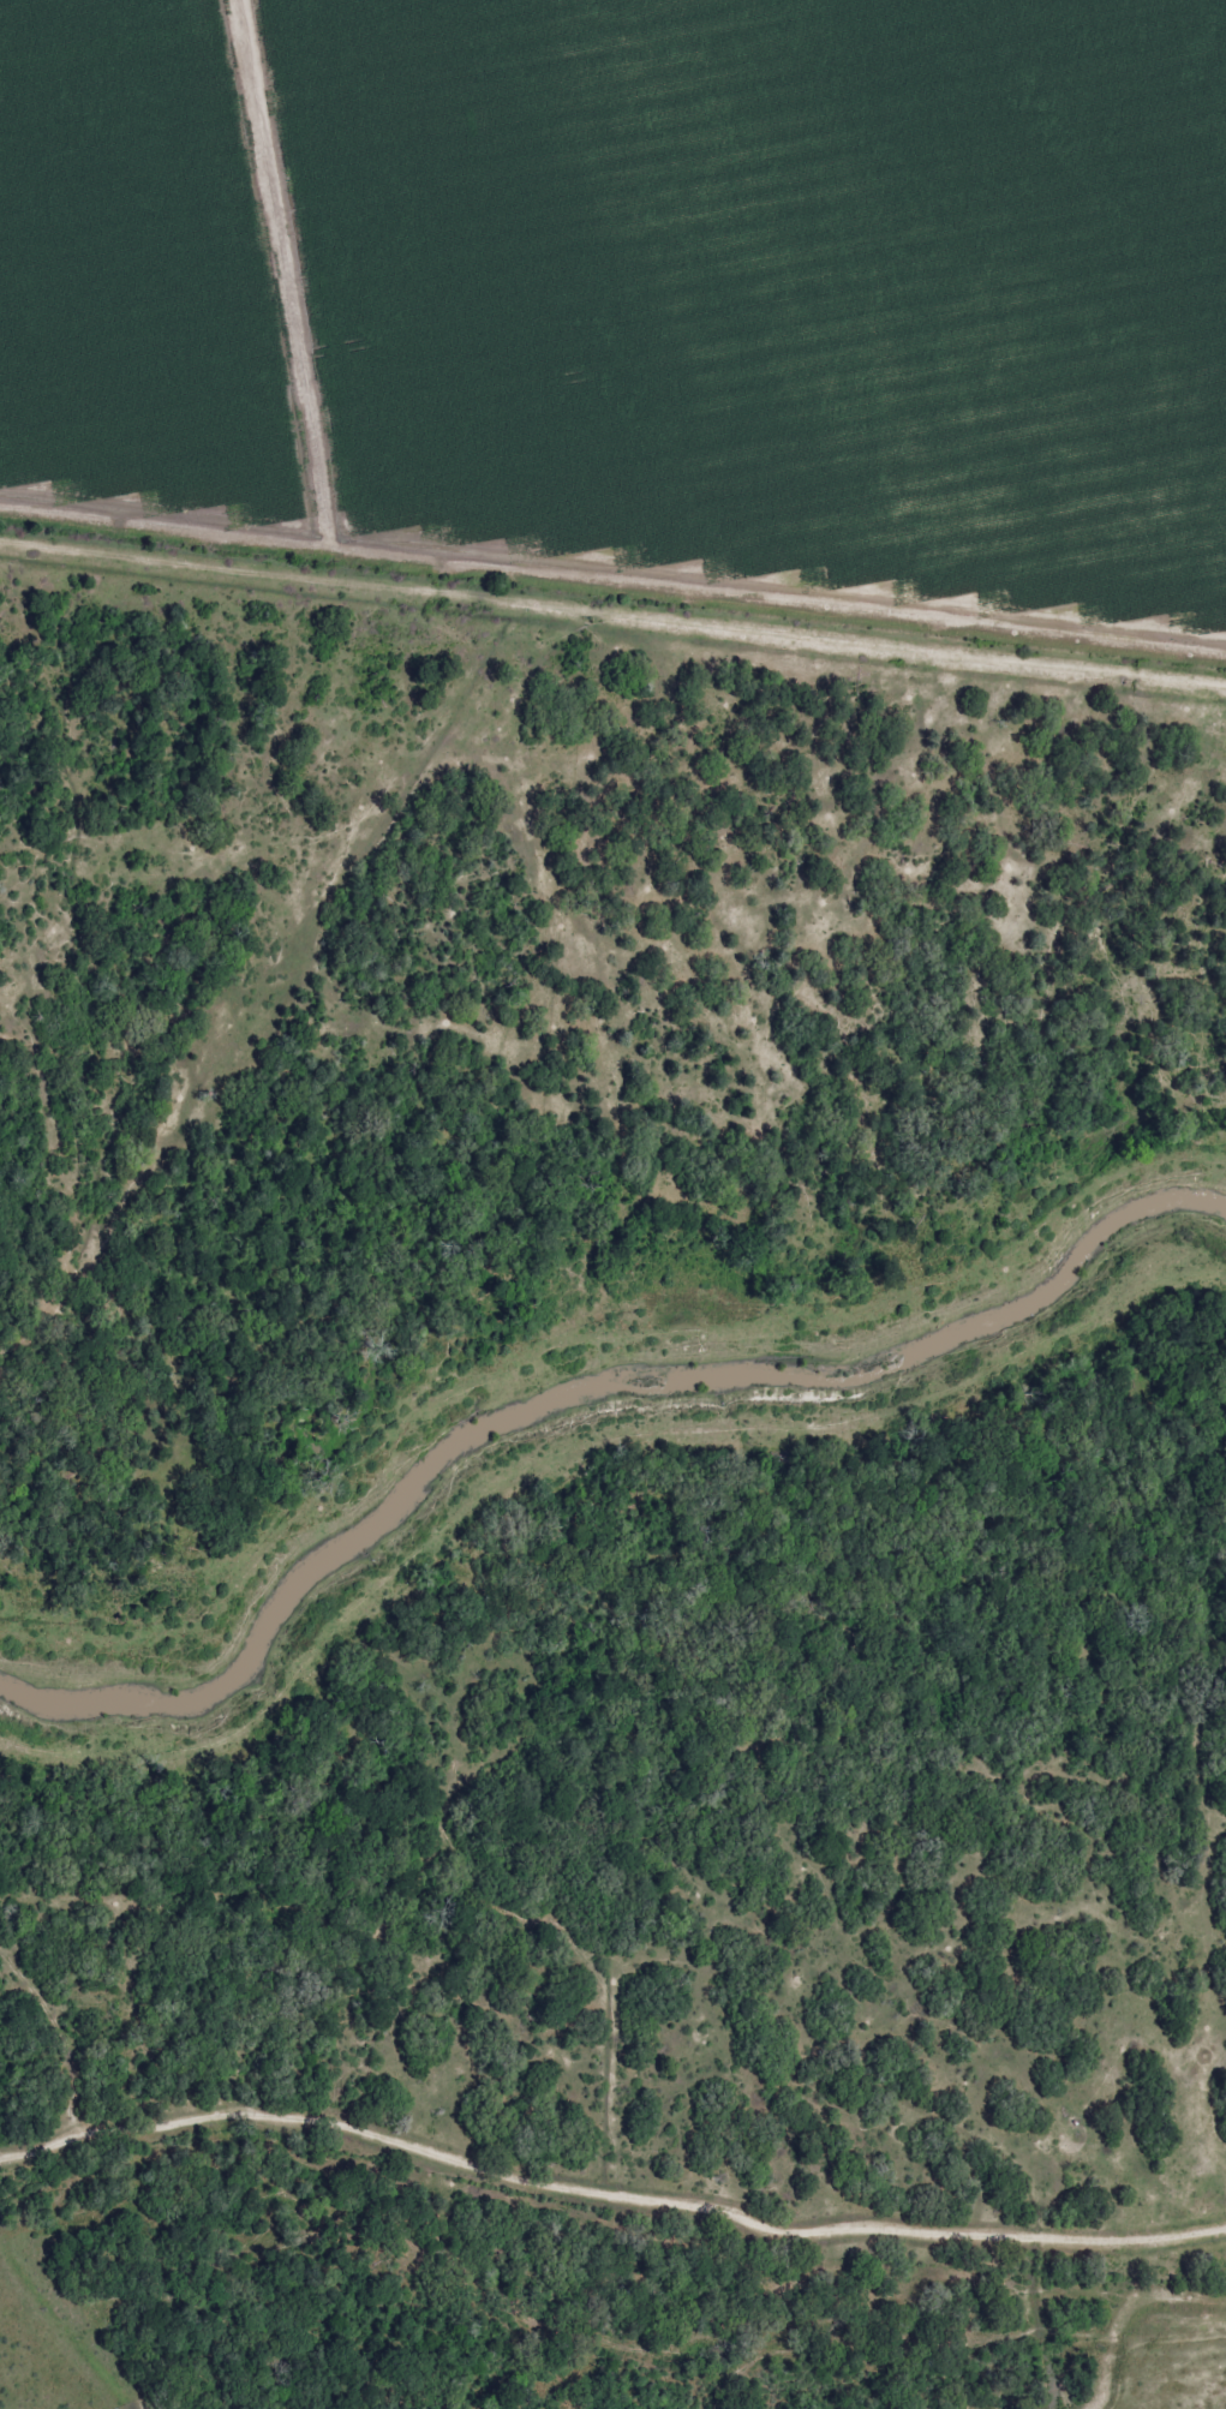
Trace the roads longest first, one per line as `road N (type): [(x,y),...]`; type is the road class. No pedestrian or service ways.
road 1 (track): [(1225,679),(0,535)]
road 2 (track): [(65,2138),(244,2105),(480,2160),(712,2200),(769,2230),(872,2222),(1203,2232),(1225,2225)]

